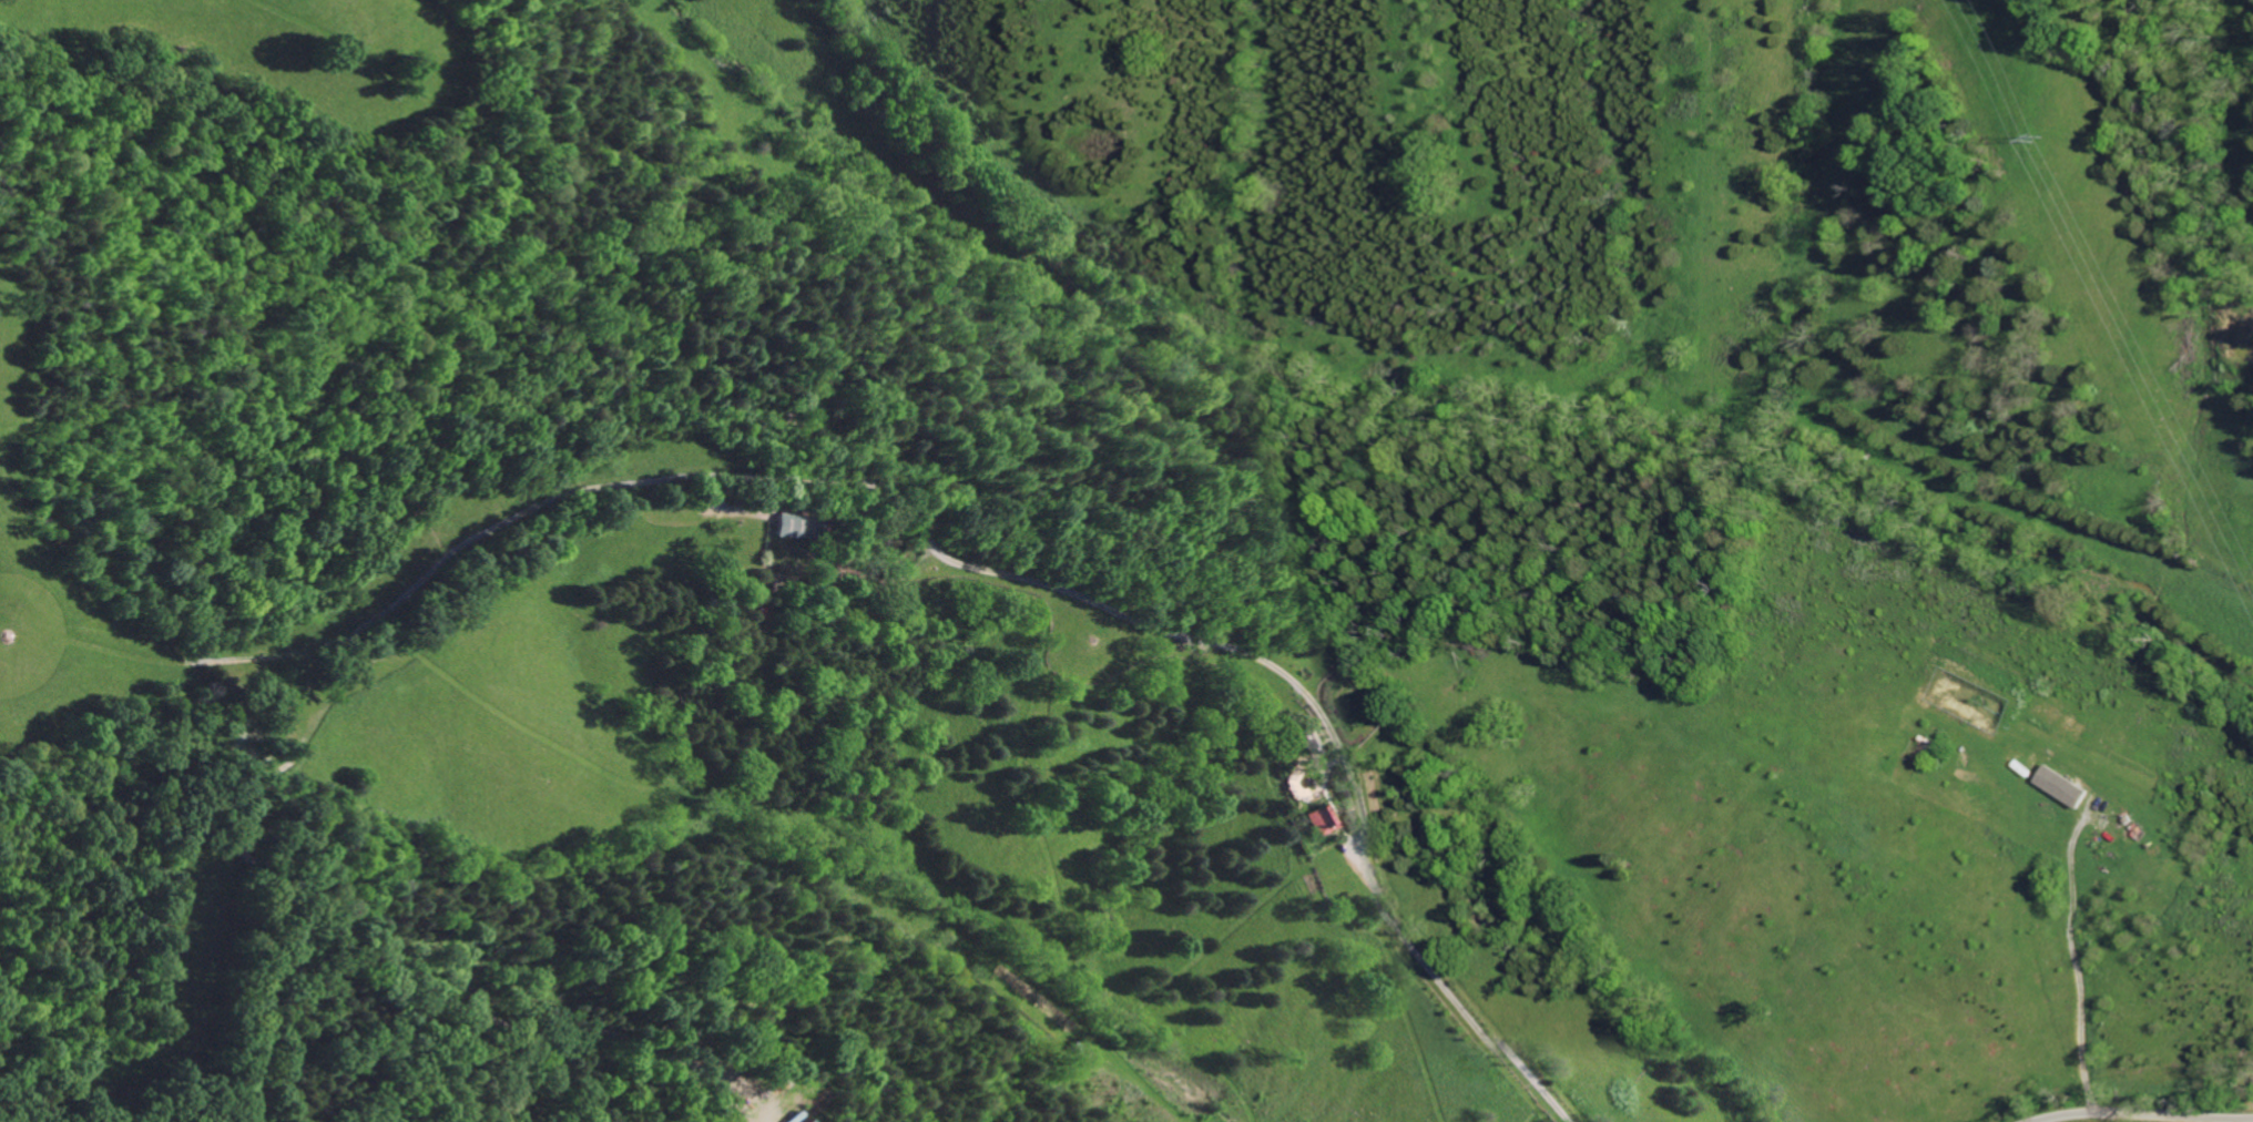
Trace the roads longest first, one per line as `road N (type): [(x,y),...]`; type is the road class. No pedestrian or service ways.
road 1 (secondary): [(2252,1120),(2089,1114),(2048,1121)]

